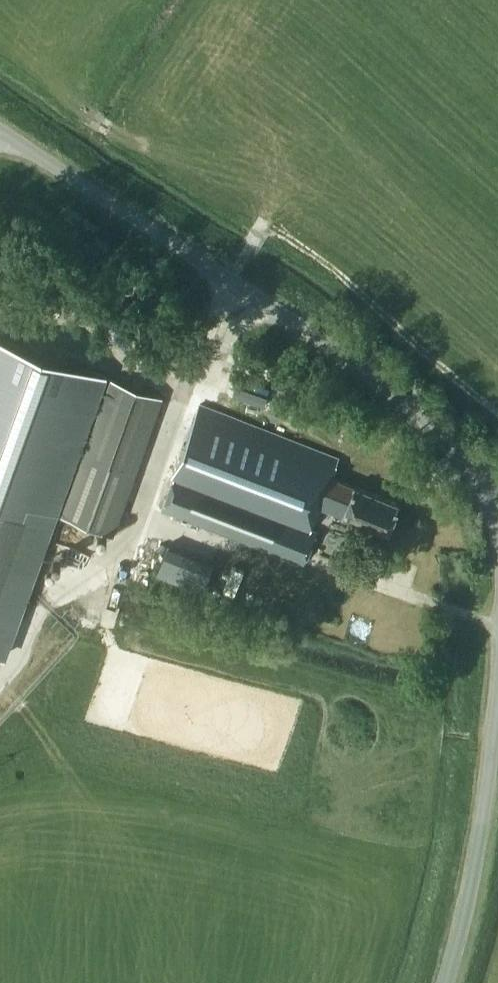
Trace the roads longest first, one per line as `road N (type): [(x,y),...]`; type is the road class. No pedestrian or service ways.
road 1 (track): [(497,415),(336,274),(263,230),(224,280),(119,571),(64,558),(12,663),(0,672)]
road 2 (unclassified): [(497,526),(482,483),(421,416),(353,363),(0,136)]
road 3 (unclassified): [(448,982),(471,890),(497,692)]

